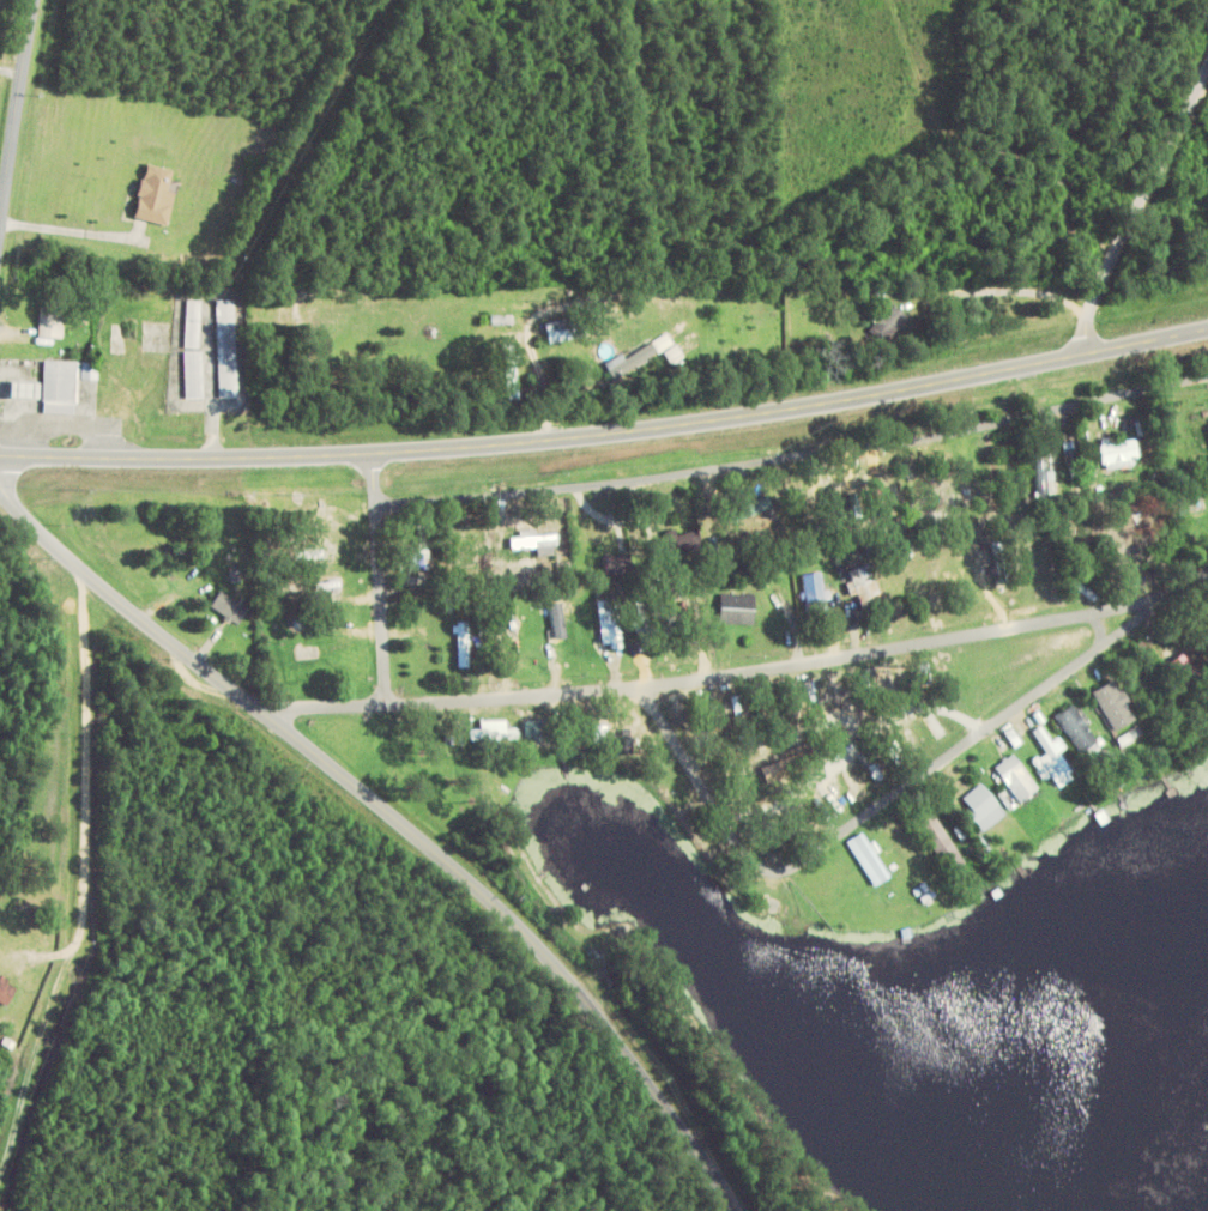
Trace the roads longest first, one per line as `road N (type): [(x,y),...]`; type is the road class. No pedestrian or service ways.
road 1 (primary): [(0,456),(200,459),(573,440),(795,408),(1207,330)]
road 2 (residential): [(740,1210),(636,1061),(548,958),(428,844),(37,532),(0,488)]
road 3 (residential): [(264,713),(632,689),(1161,603)]
road 4 (residential): [(379,505),(801,458),(1207,379)]
road 5 (residential): [(771,870),(789,870),(1207,570)]
road 6 (residential): [(1086,356),(1154,0)]
road 7 (residential): [(694,769),(856,714),(925,706),(983,733)]
road 8 (residential): [(388,702),(375,453)]
road 9 (residential): [(0,247),(33,0)]
road 10 (residential): [(771,870),(744,856),(694,769),(632,689)]

